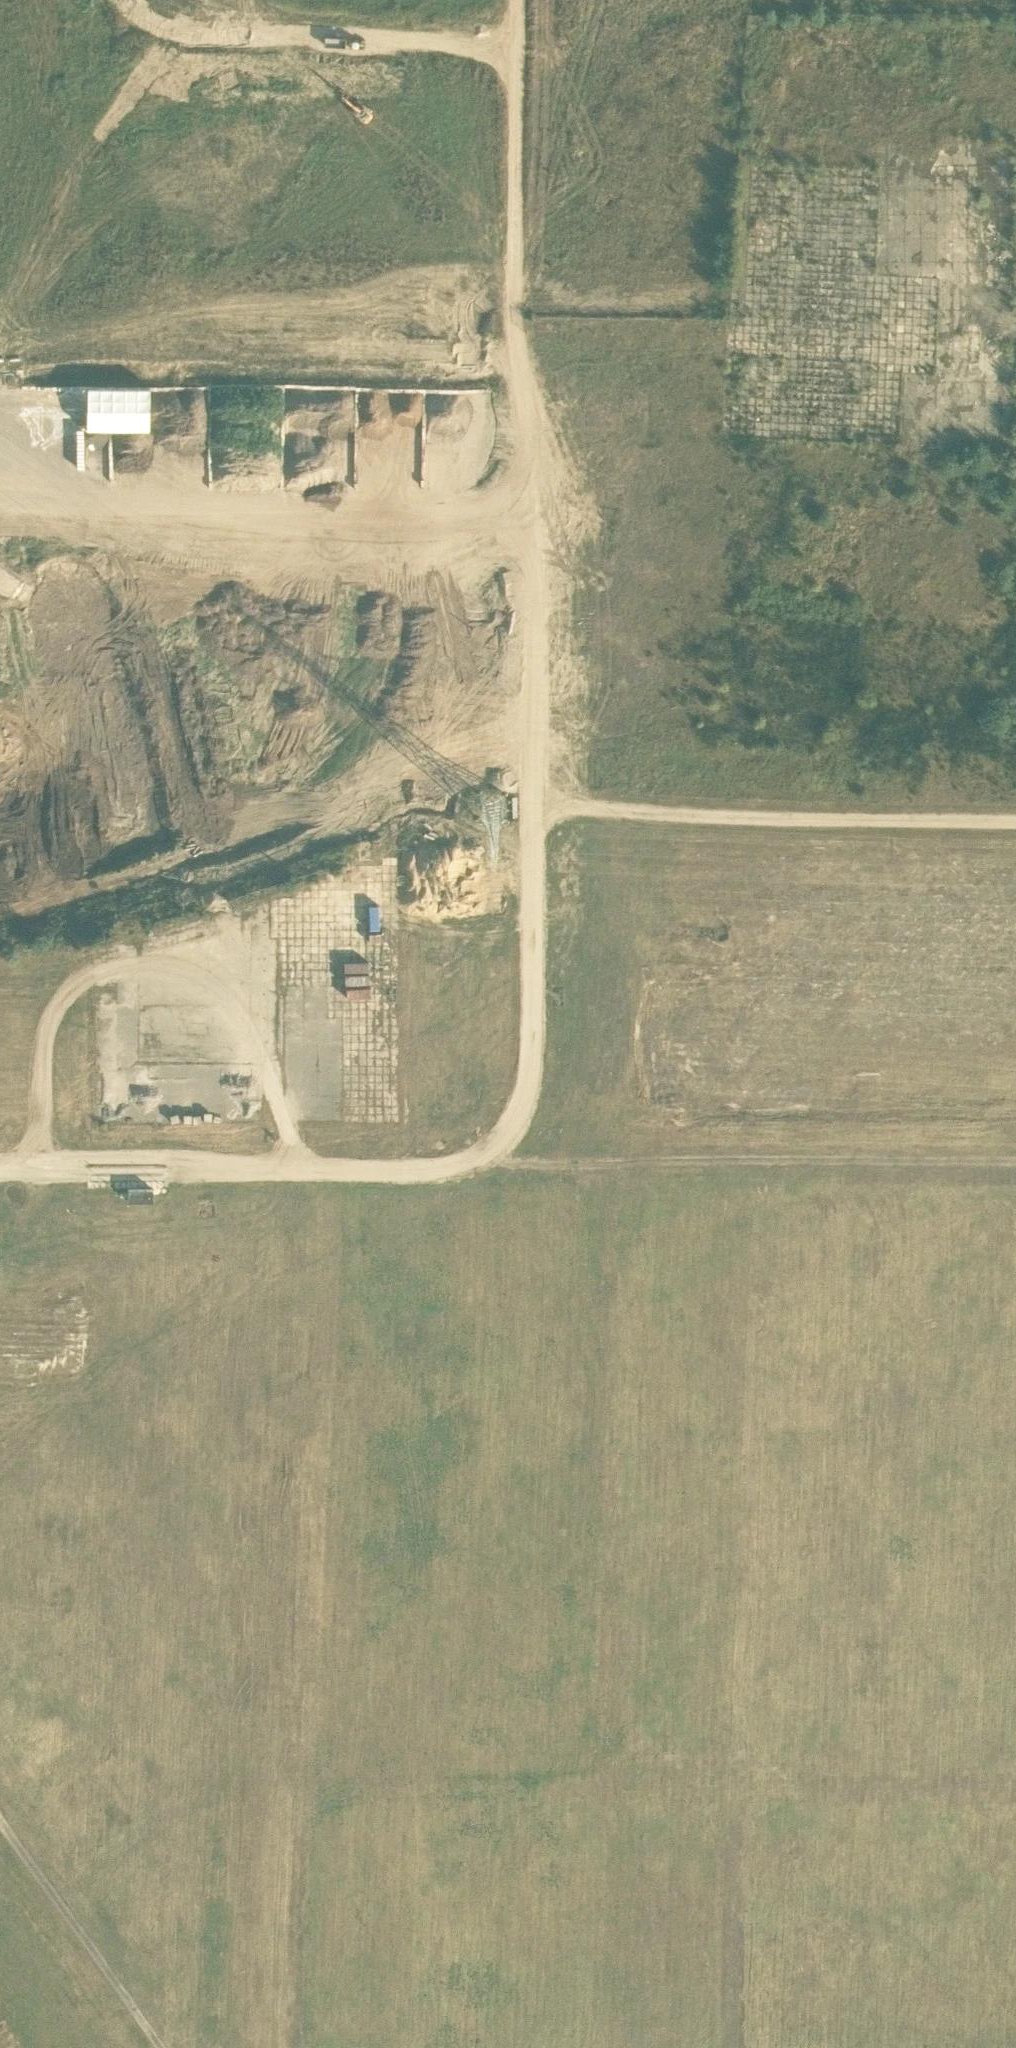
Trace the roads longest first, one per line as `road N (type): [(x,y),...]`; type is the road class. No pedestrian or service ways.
road 1 (unclassified): [(0,1171),(440,1174),(485,1168),(512,1149),(524,1122),(525,804),(519,495),(18,511),(0,411)]
road 2 (track): [(1015,821),(525,804)]
road 3 (track): [(0,1814),(167,2047)]

